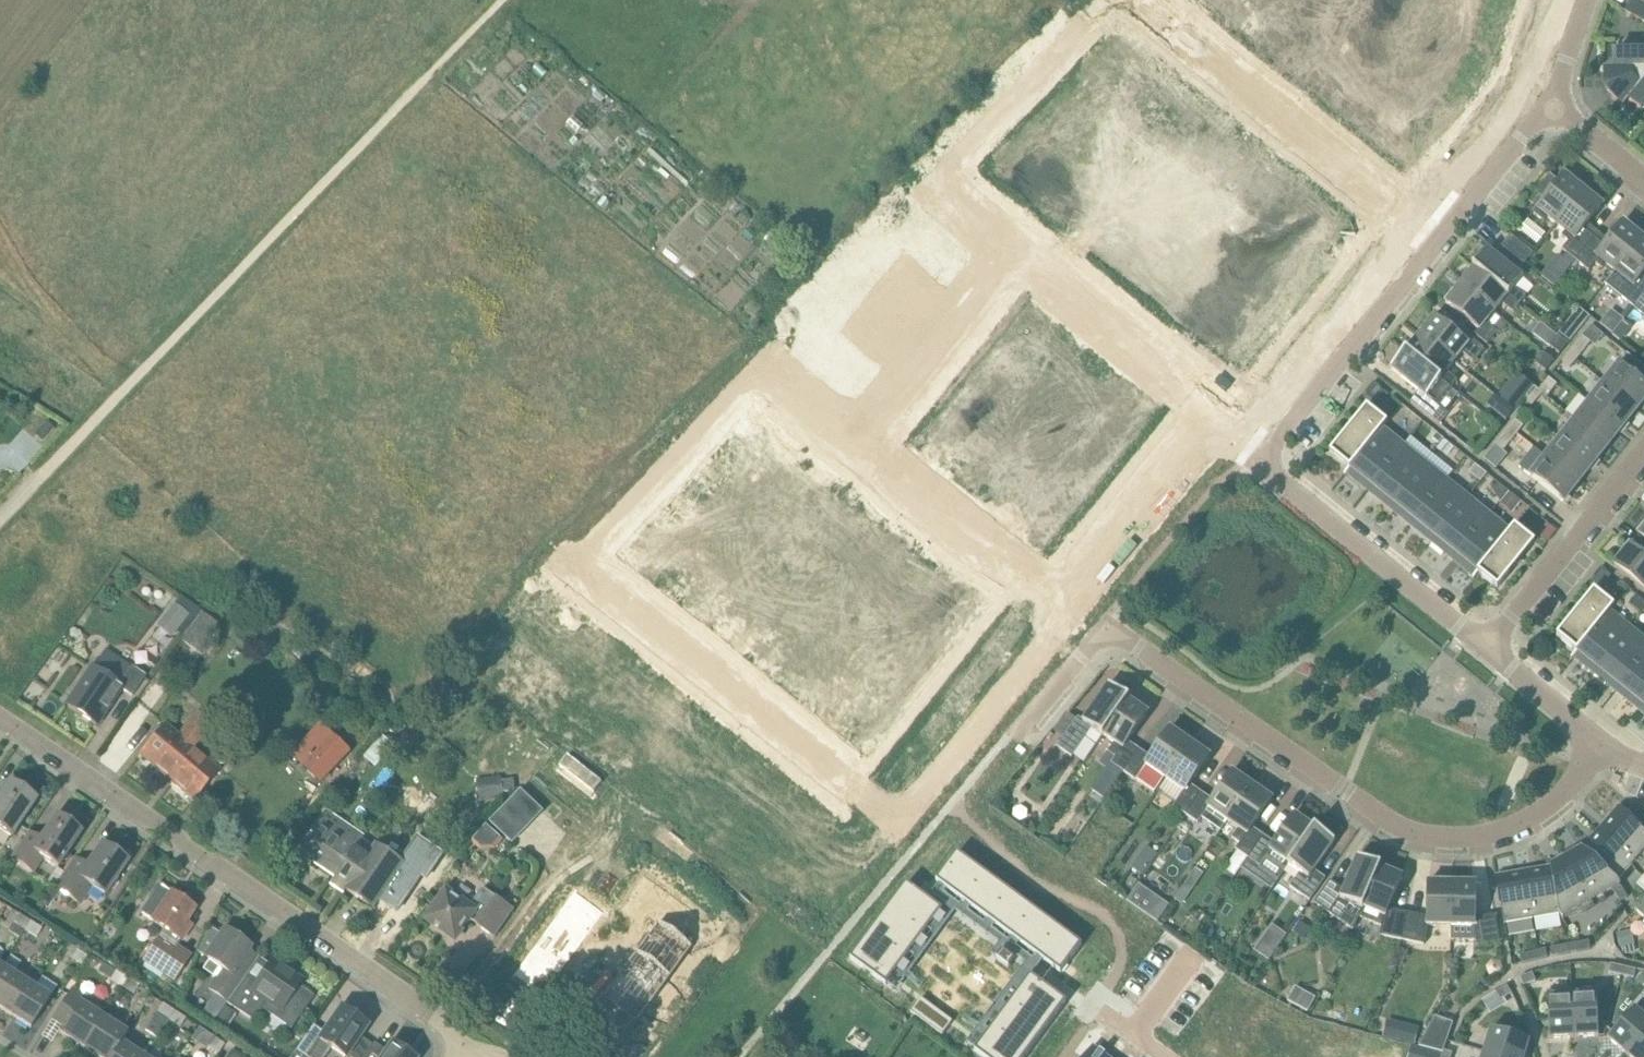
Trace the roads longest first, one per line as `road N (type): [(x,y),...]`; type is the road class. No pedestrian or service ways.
road 1 (residential): [(852,792),(574,570),(763,373),(844,447)]
road 2 (residential): [(1598,743),(1550,807),(1493,834),(1399,830),(1108,630),(1022,726)]
road 3 (track): [(40,478),(482,0)]
road 4 (residential): [(469,1046),(0,721)]
road 5 (residential): [(844,447),(1043,599),(1196,415)]
road 6 (track): [(1022,726),(741,1056)]
road 7 (residential): [(1443,245),(1139,0)]
road 8 (residential): [(1108,0),(931,190),(1007,255)]
road 9 (residential): [(1495,651),(1255,466)]
road 10 (residential): [(1255,466),(1443,245)]
road 11 (residential): [(1007,255),(844,447)]
road 12 (residential): [(1007,255),(1196,415)]
road 13 (residential): [(1495,651),(1643,462)]
road 14 (residential): [(1443,245),(1555,113)]
road 15 (residential): [(1598,743),(1495,651)]

